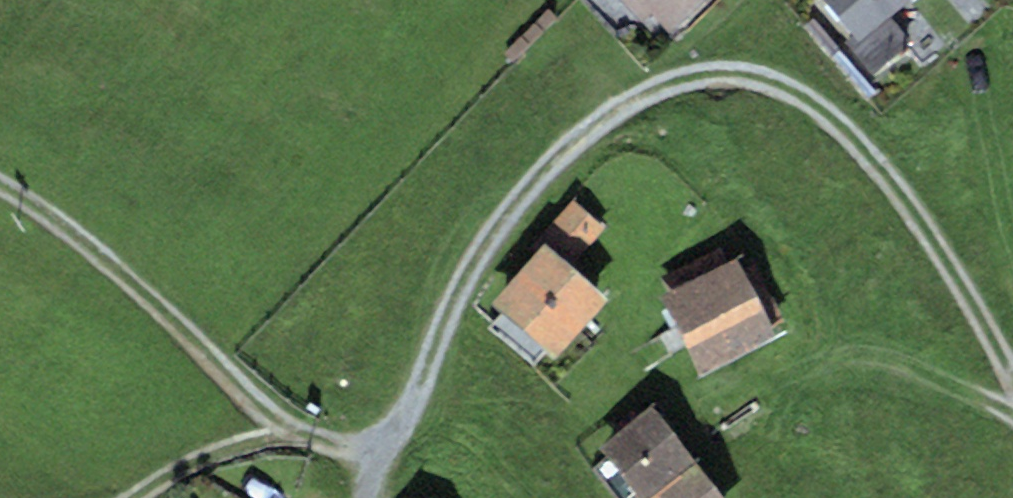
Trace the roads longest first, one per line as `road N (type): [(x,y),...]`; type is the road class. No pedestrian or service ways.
road 1 (unclassified): [(1012,384),(851,138),(763,81),(720,72),(673,83)]
road 2 (track): [(673,83),(595,116),(487,240),(423,382),(378,444)]
road 3 (track): [(298,433),(93,250),(0,181)]
road 4 (track): [(134,497),(200,458),(298,433),(378,444)]

